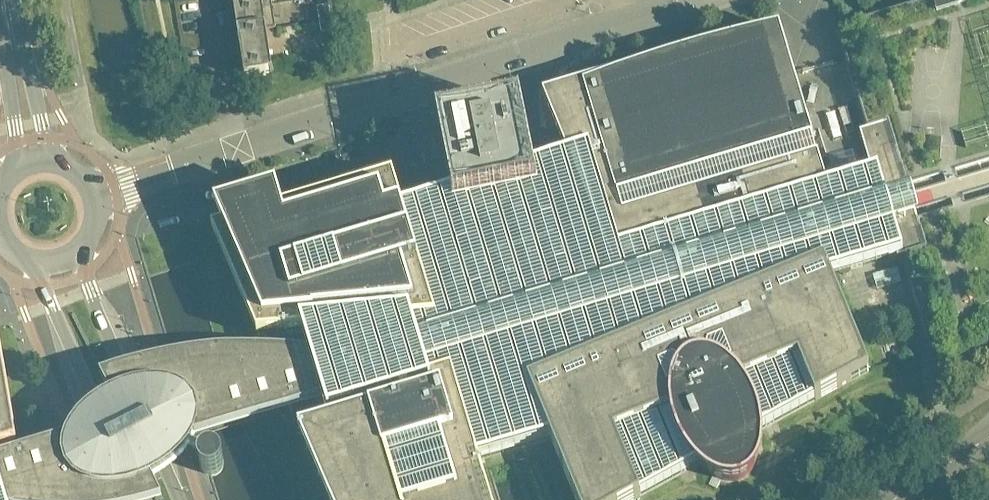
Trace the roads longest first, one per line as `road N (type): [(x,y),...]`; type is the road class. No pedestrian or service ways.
road 1 (residential): [(236,151),(691,0)]
road 2 (tertiary): [(180,499),(74,256)]
road 3 (tertiary): [(42,264),(137,499)]
road 4 (tertiary): [(31,163),(5,0)]
road 5 (residential): [(236,151),(211,0)]
road 6 (residential): [(95,199),(236,151)]

